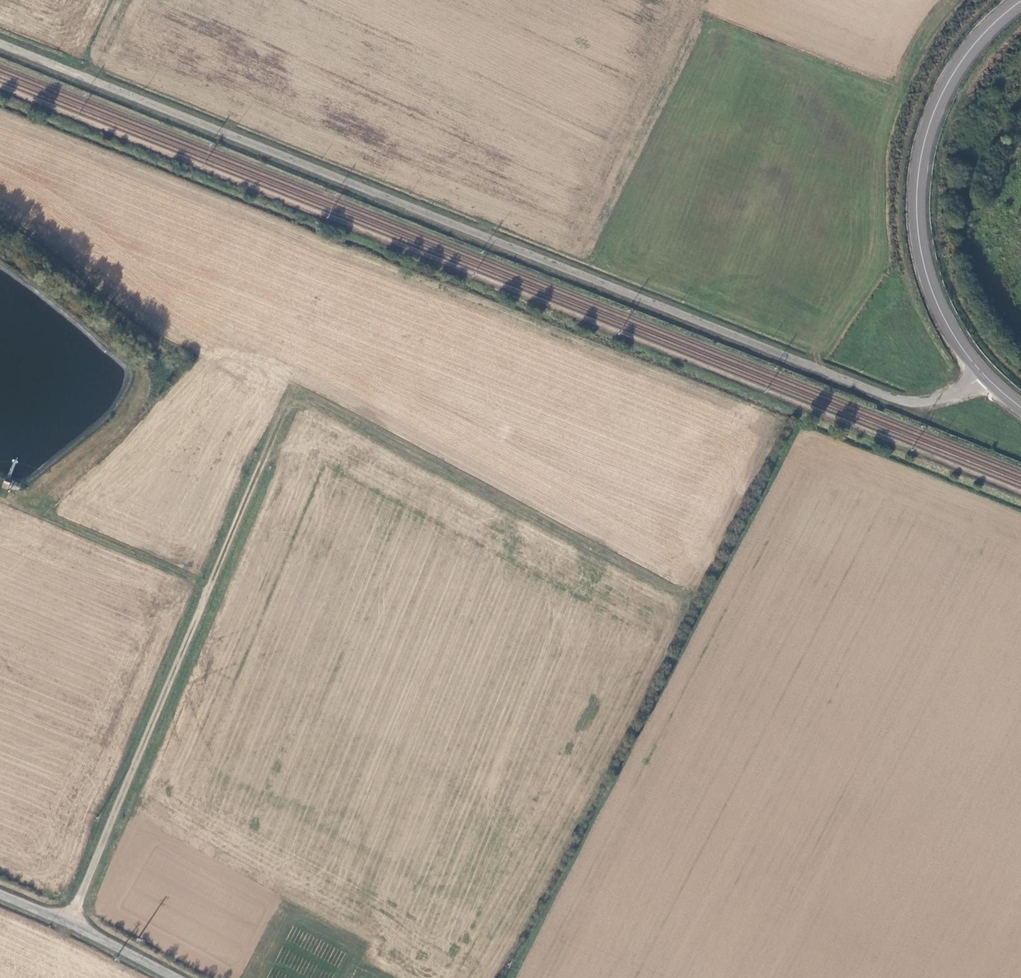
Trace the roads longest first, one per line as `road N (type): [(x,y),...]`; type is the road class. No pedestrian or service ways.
road 1 (unclassified): [(0,43),(890,399),(938,398),(984,374)]
road 2 (track): [(68,922),(270,447)]
road 3 (tertiary): [(1020,1),(977,41),(946,84),(917,183),(929,285),(984,374)]
road 4 (unclassified): [(175,977),(0,893)]

